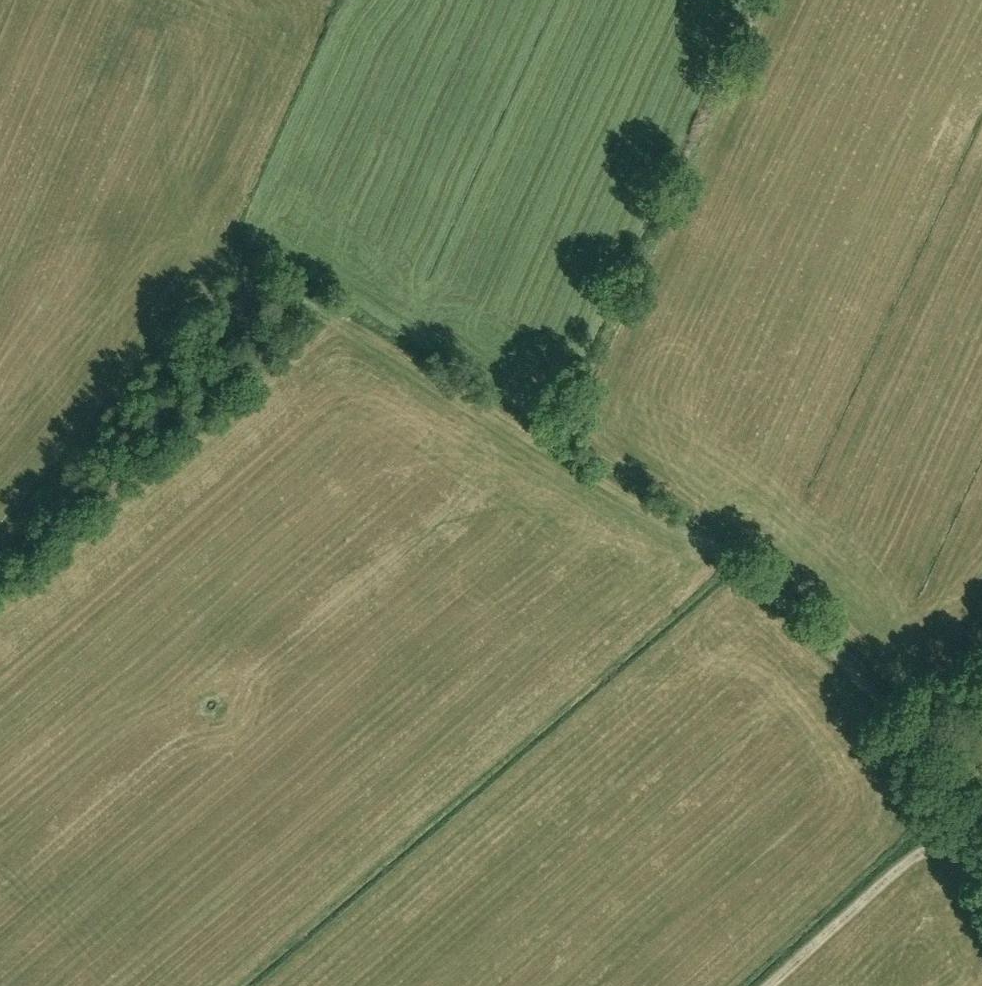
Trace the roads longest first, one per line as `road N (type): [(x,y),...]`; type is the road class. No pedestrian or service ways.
road 1 (track): [(761,579),(866,685),(981,865)]
road 2 (track): [(771,985),(957,825)]

